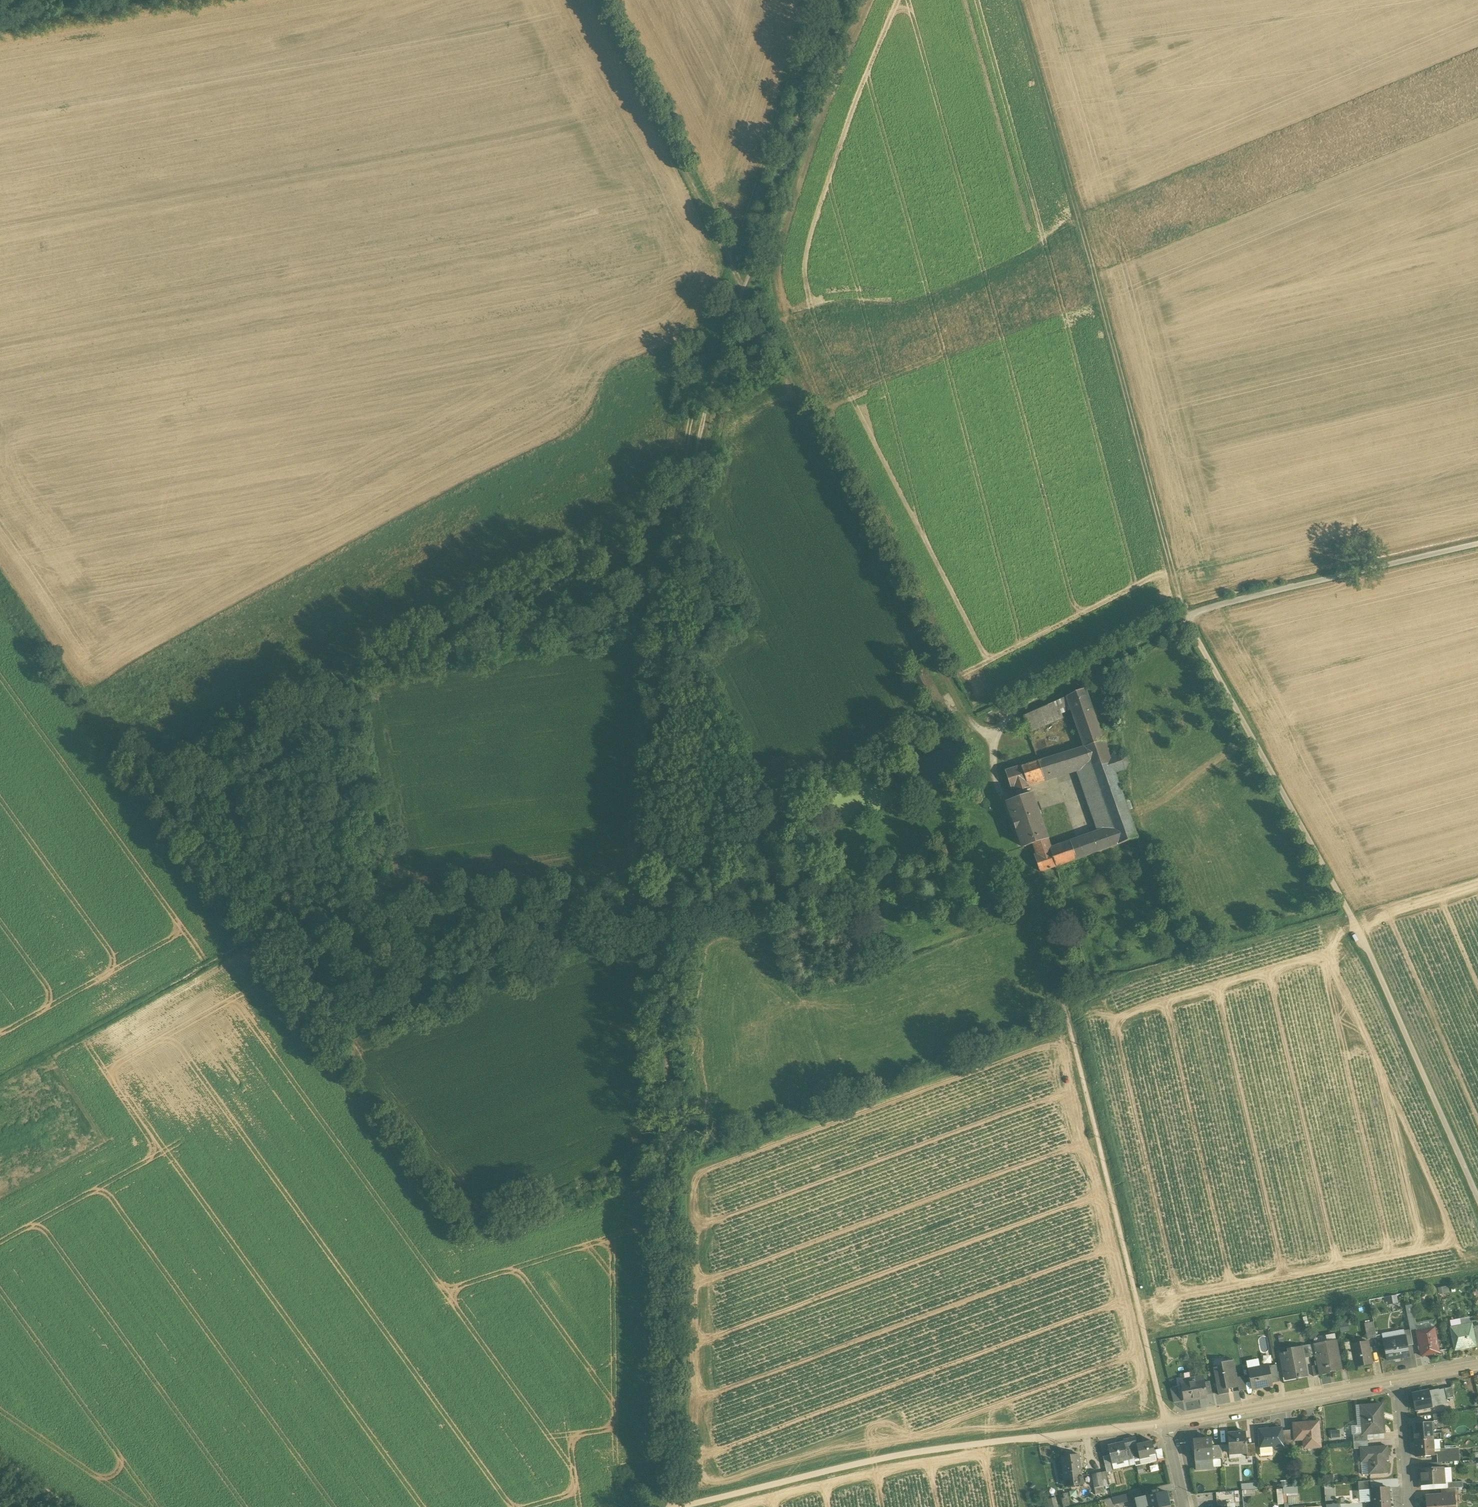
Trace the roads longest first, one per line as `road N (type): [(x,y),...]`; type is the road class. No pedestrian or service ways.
road 1 (unclassified): [(1477,544),(1185,615),(1337,890),(1477,1200)]
road 2 (track): [(991,741),(969,721),(599,0)]
road 3 (track): [(133,746),(198,716),(306,690),(593,535),(663,513),(702,338),(748,286)]
road 4 (track): [(1185,615),(1018,0)]
road 5 (track): [(1048,1438),(899,1455),(677,1506)]
road 6 (track): [(819,0),(736,267)]
road 7 (residential): [(1171,1425),(1400,1382)]
road 8 (track): [(164,0),(0,31)]
road 9 (residential): [(1410,1506),(1400,1382)]
road 10 (residential): [(1048,1438),(1171,1425)]
road 11 (track): [(716,393),(795,420),(825,441)]

